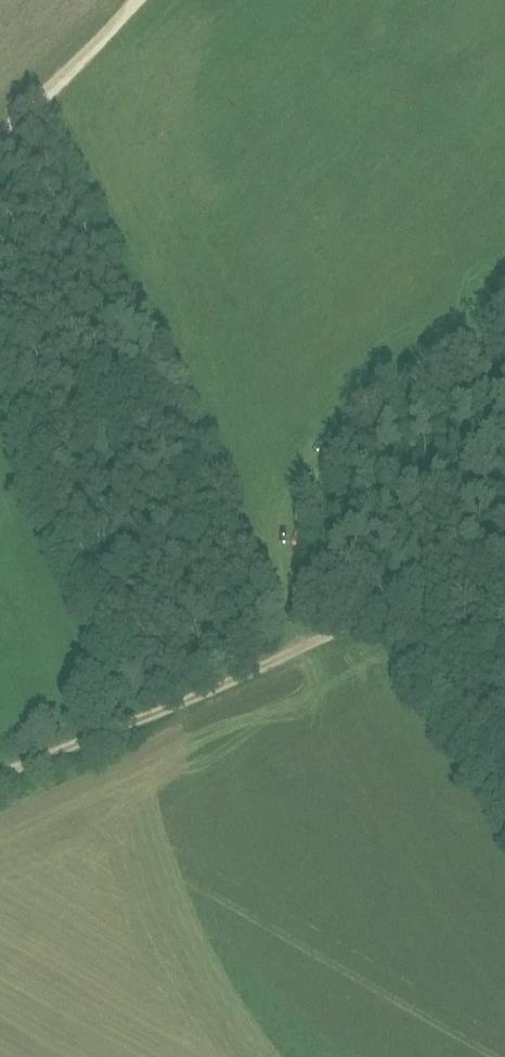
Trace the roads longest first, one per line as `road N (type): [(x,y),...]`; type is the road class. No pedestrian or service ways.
road 1 (track): [(0,775),(373,617),(504,571)]
road 2 (track): [(139,0),(0,150)]

